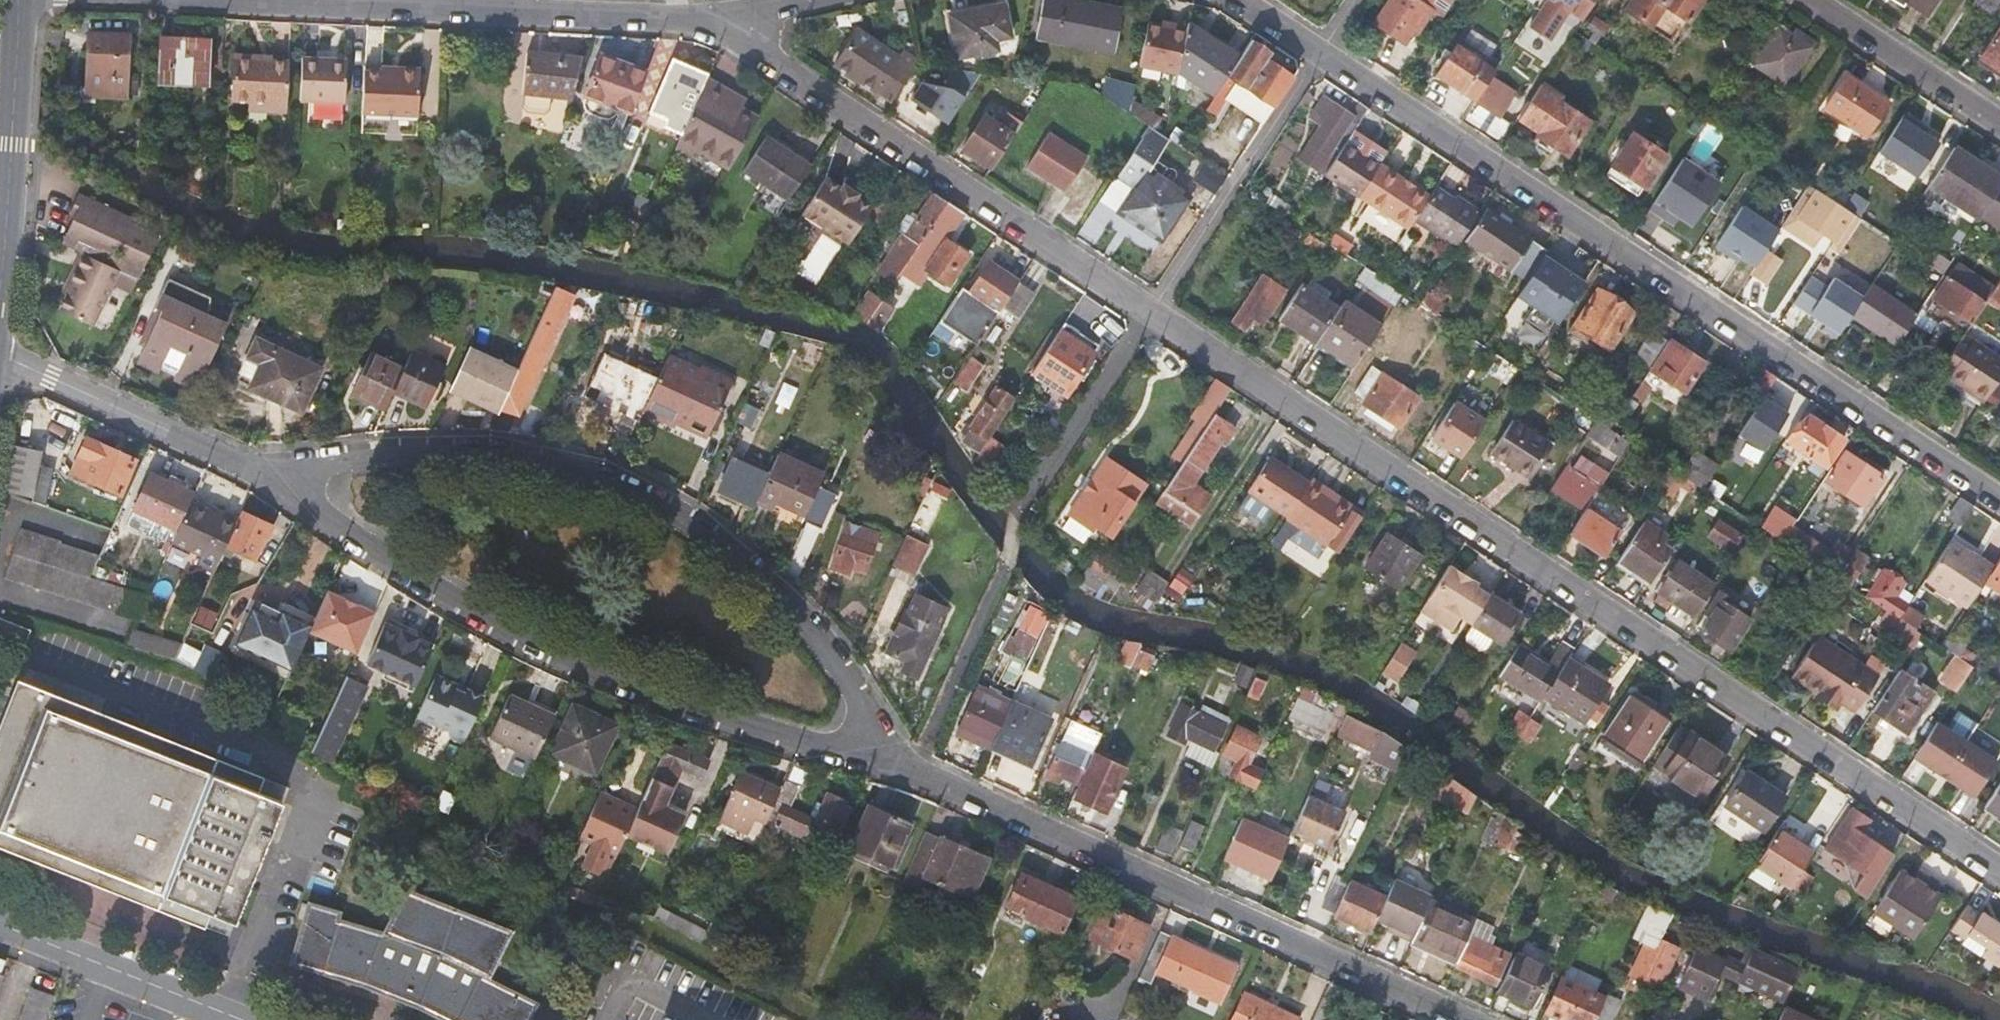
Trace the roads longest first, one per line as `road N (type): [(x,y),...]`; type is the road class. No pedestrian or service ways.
road 1 (residential): [(1999,877),(1151,307)]
road 2 (residential): [(1999,501),(1324,52)]
road 3 (residential): [(889,761),(835,658),(768,563),(646,503),(524,466),(430,457),(280,472)]
road 4 (residential): [(280,472),(321,510),(503,623),(720,717),(889,761)]
road 5 (residential): [(1459,1019),(889,761)]
road 6 (residential): [(712,28),(188,0)]
road 7 (residential): [(1151,307),(712,28)]
road 8 (unclassified): [(1324,52),(1151,307)]
road 9 (residential): [(280,472),(0,357)]
road 10 (unclassified): [(0,291),(19,0)]
road 11 (unclassified): [(0,923),(242,1019)]
road 12 (residential): [(1999,122),(1814,0)]

